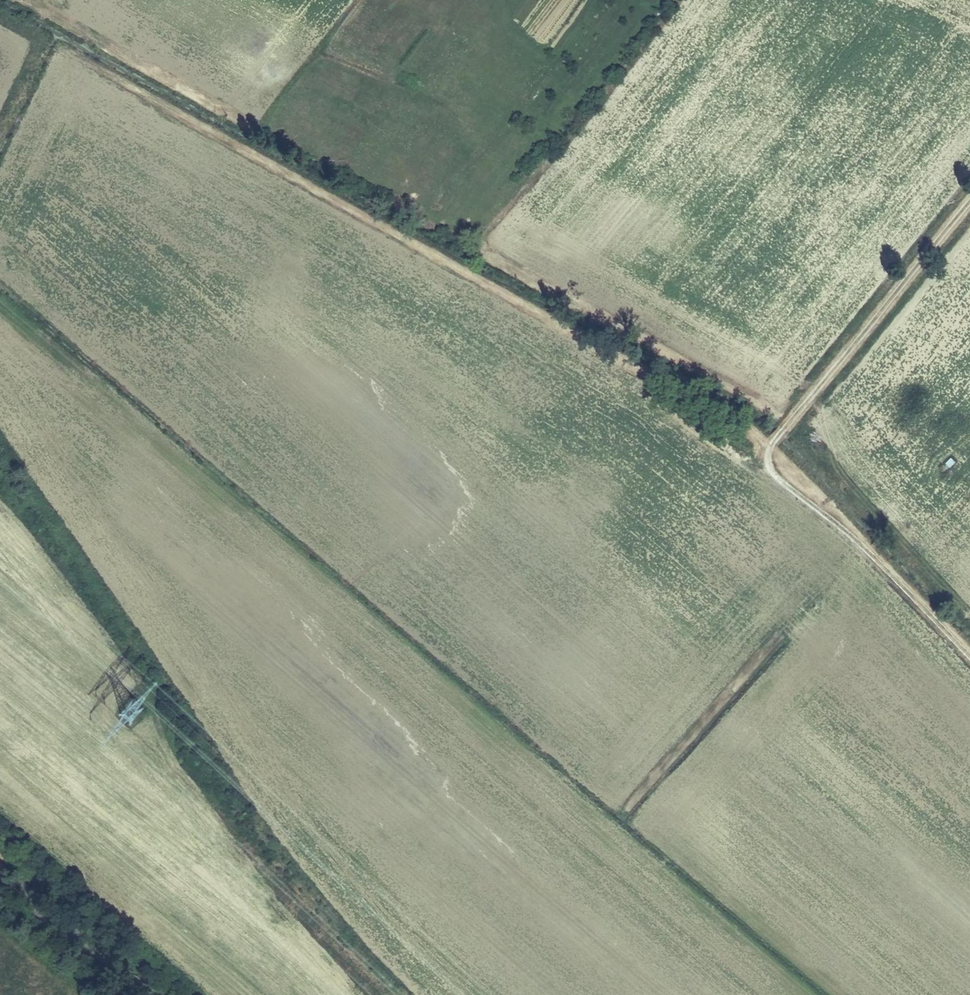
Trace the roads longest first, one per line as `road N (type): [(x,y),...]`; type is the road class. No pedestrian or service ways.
road 1 (track): [(969,657),(854,532),(776,470),(769,440),(969,198)]

